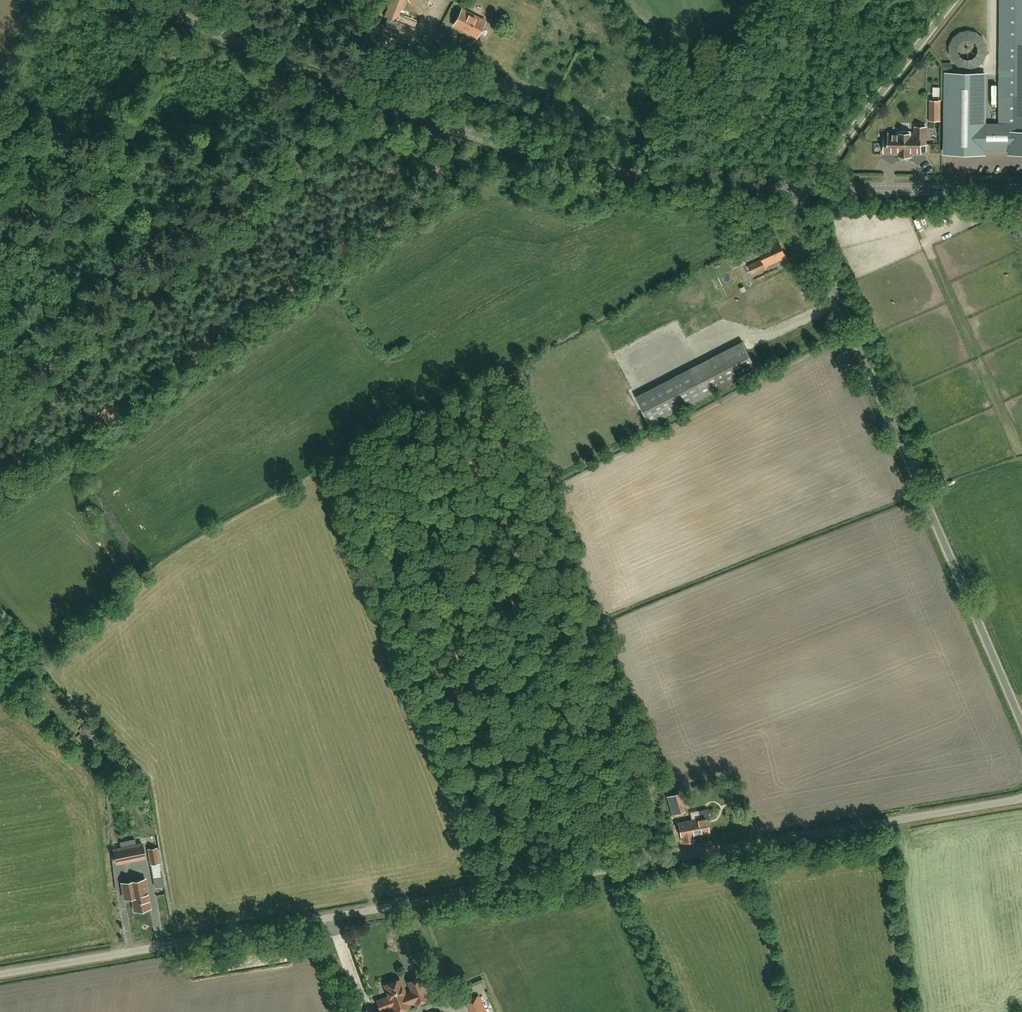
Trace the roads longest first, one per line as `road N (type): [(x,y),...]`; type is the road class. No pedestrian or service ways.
road 1 (unclassified): [(0,974),(1021,799)]
road 2 (tertiary): [(794,187),(635,173),(519,149),(314,78),(149,0)]
road 3 (unclassified): [(1021,723),(794,187)]
road 4 (track): [(226,235),(72,156),(203,27)]
road 5 (track): [(226,235),(0,405)]
road 6 (unclassified): [(806,189),(955,0)]
road 7 (tertiary): [(1021,190),(806,189)]
road 8 (track): [(385,105),(226,235)]

